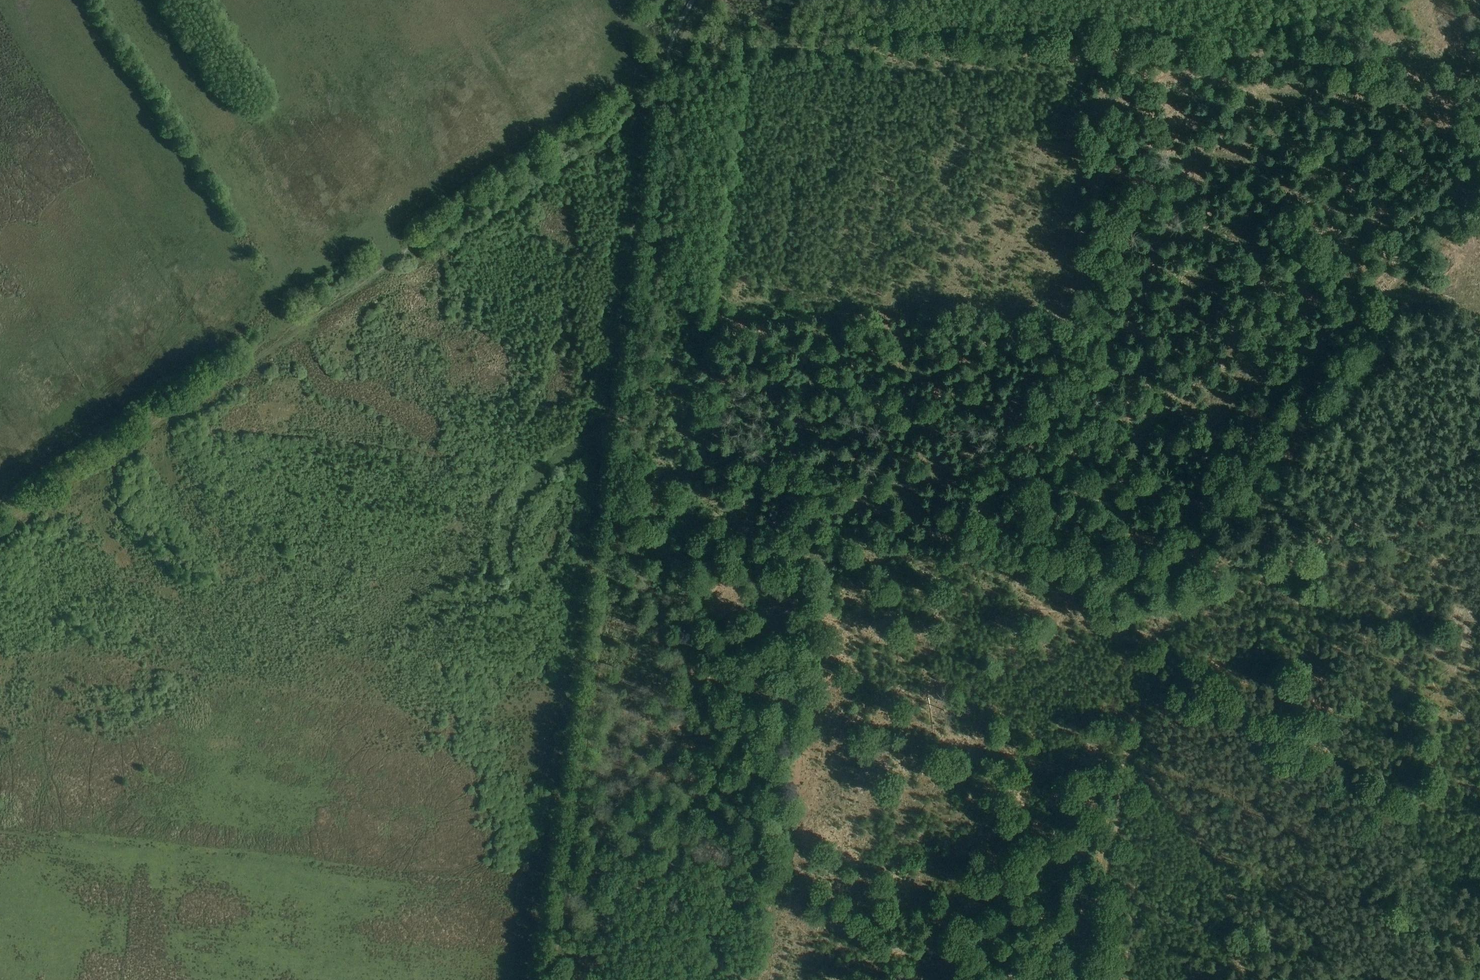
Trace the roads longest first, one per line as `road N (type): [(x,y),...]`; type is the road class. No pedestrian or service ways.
road 1 (track): [(552,979),(675,54),(705,0)]
road 2 (track): [(0,527),(677,69)]
road 3 (track): [(684,39),(1479,62)]

